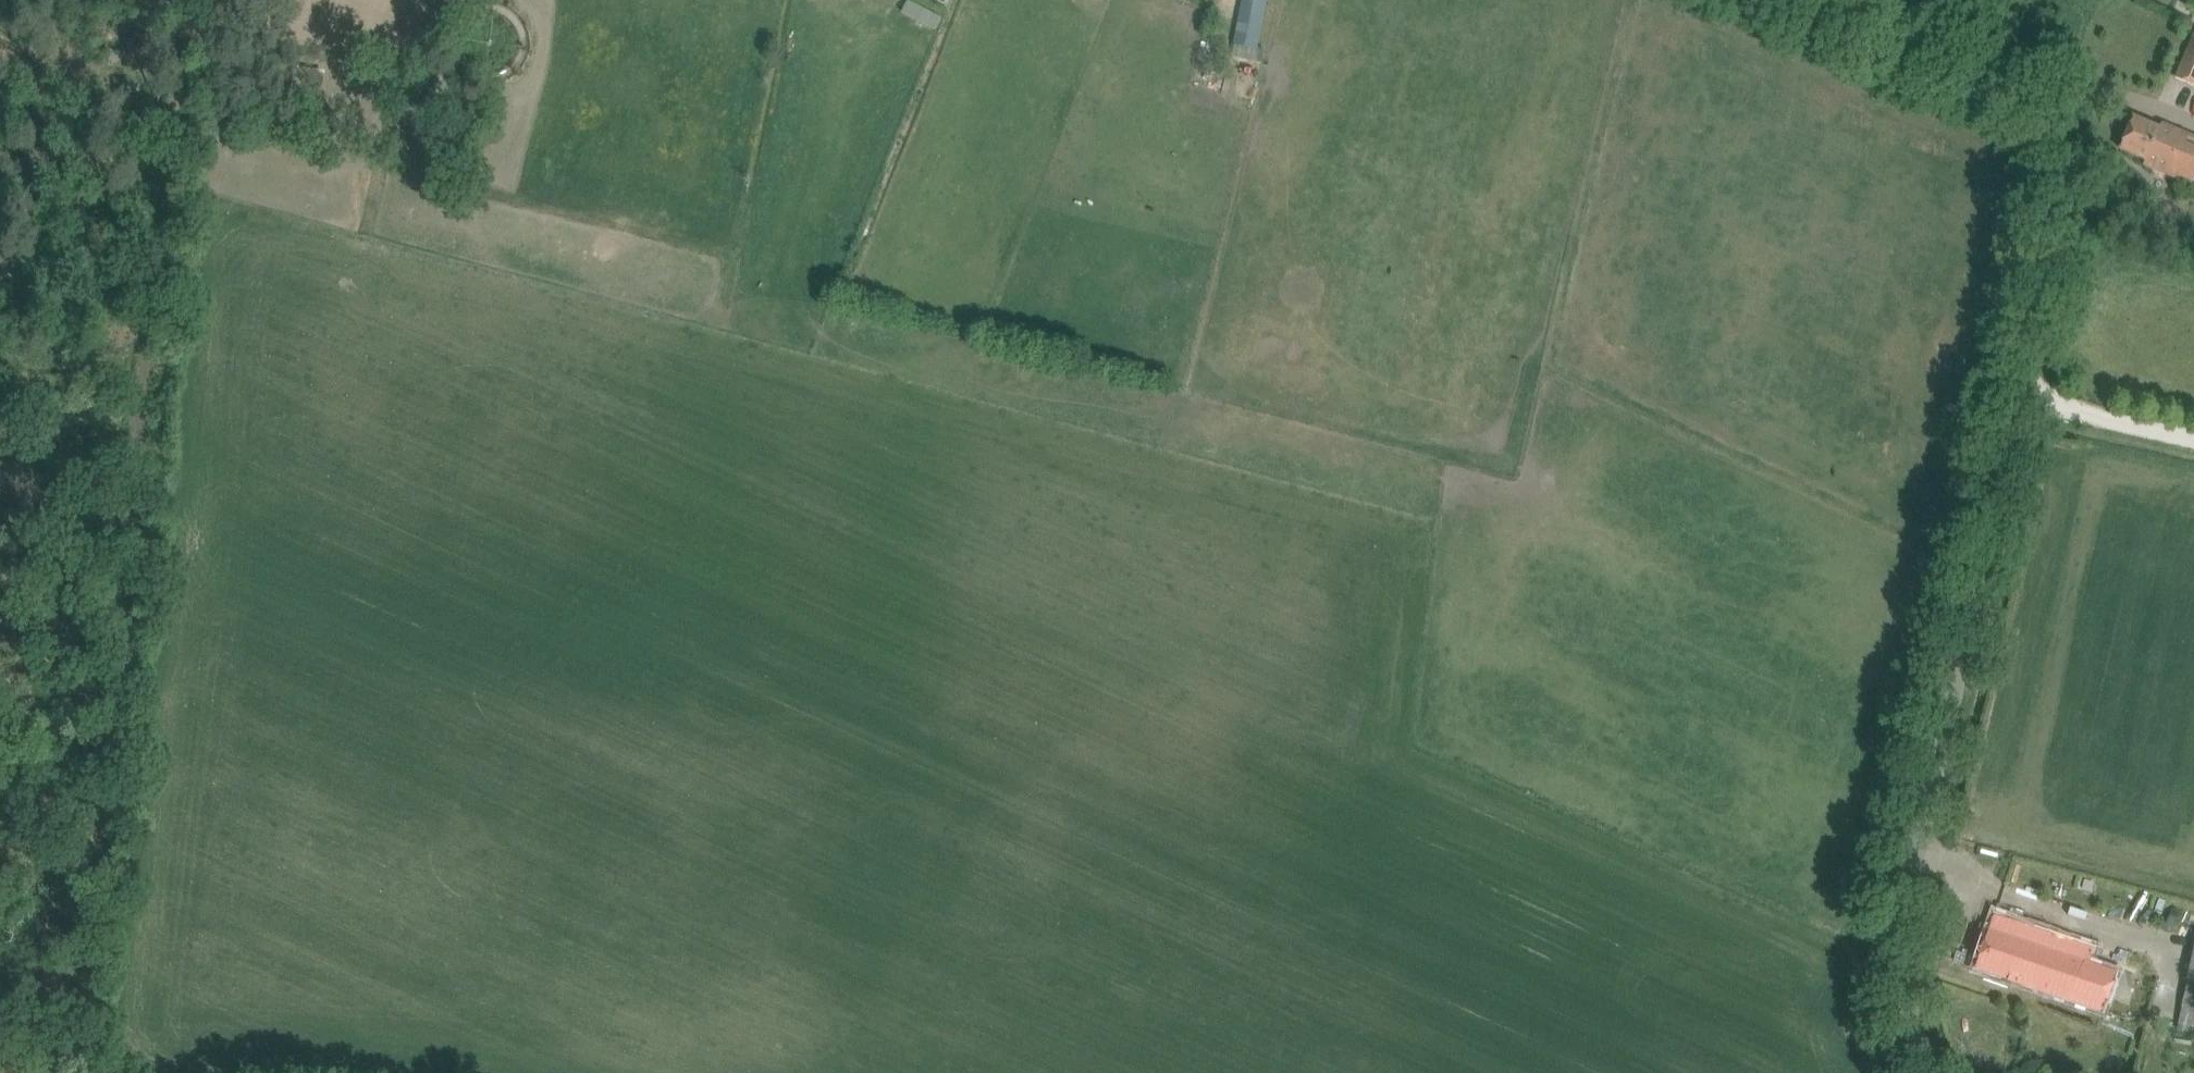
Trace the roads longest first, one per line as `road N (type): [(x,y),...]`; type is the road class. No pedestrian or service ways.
road 1 (unclassified): [(1928,1072),(1902,971),(1904,920),(2053,245),(2062,169),(2042,117),(2016,96),(1796,0)]

